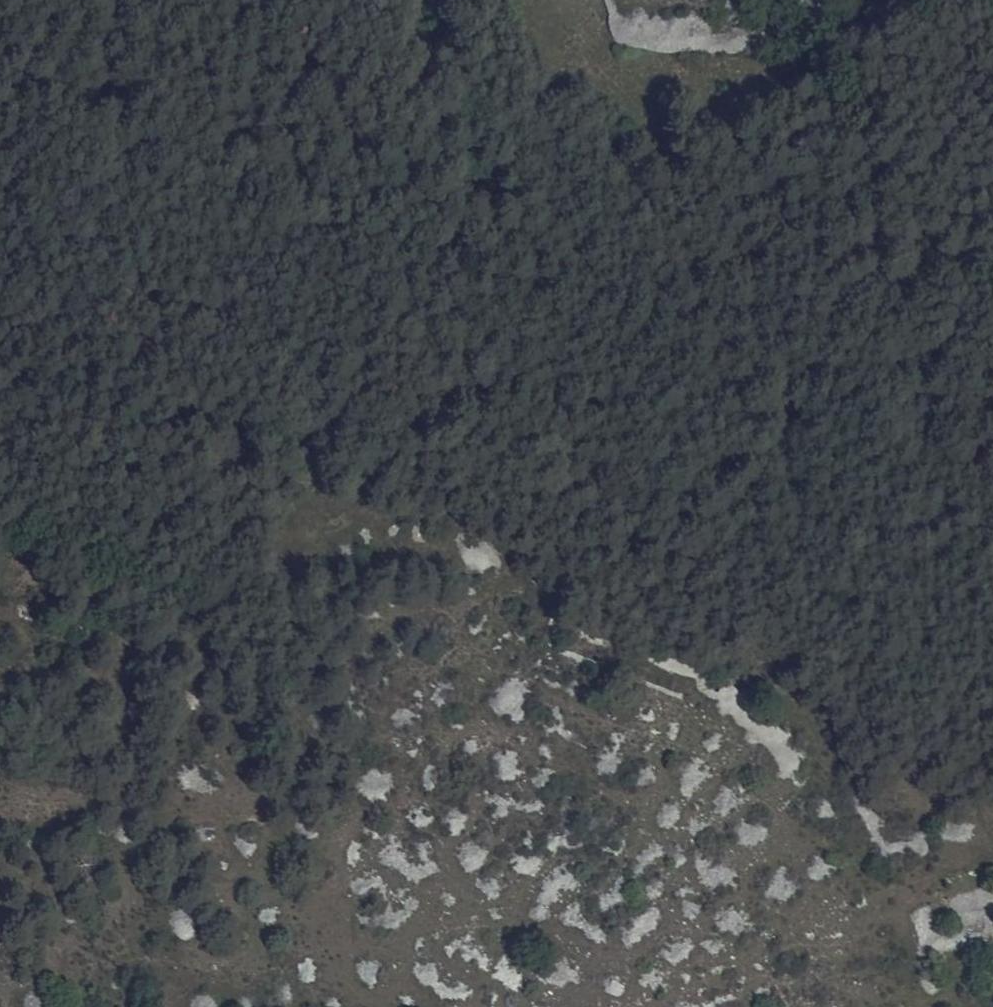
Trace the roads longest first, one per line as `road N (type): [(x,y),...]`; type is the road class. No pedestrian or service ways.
road 1 (track): [(0,434),(119,369),(150,309),(83,167),(92,98),(53,24),(64,0)]

